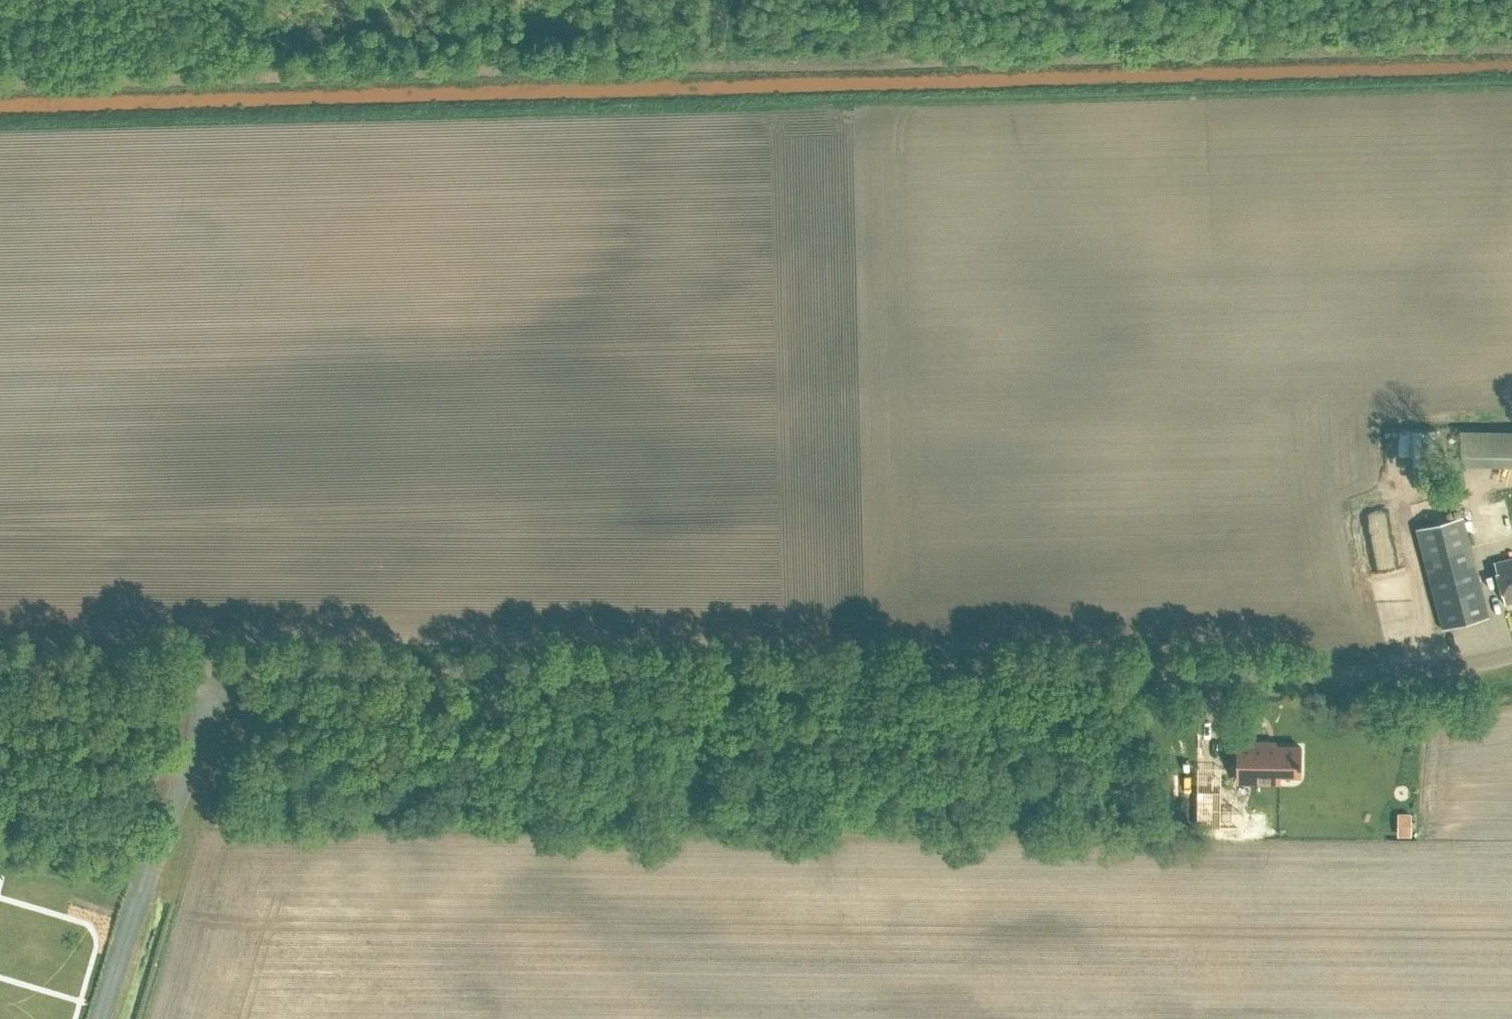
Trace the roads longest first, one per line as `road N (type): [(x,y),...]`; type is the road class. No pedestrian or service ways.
road 1 (unclassified): [(0,668),(1416,674),(1511,652)]
road 2 (track): [(215,669),(102,1018)]

